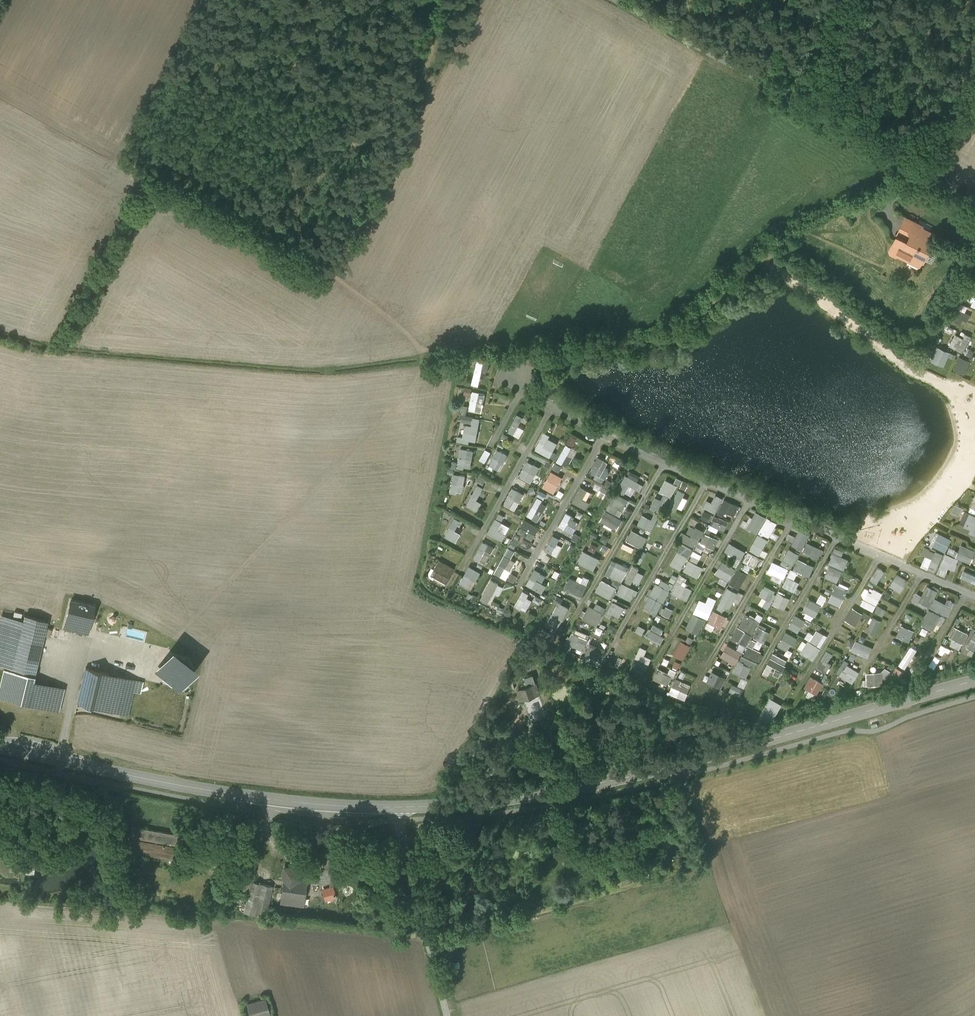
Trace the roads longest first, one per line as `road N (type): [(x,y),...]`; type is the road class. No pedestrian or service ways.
road 1 (tertiary): [(974,680),(619,779),(395,805)]
road 2 (unclassified): [(974,198),(614,0)]
road 3 (tertiary): [(395,805),(247,796),(0,745)]
road 4 (unclassified): [(395,805),(448,1015)]

